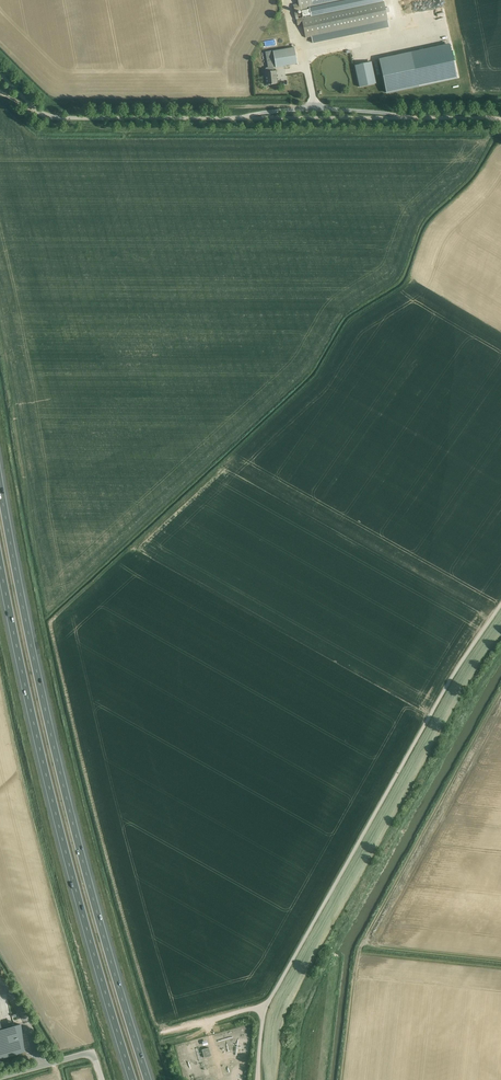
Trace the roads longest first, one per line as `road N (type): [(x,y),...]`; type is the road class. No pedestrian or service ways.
road 1 (motorway): [(148,1079),(53,745),(0,486)]
road 2 (unclassified): [(258,1079),(264,1008),(456,669),(500,605)]
road 3 (motorway): [(0,563),(62,839),(133,1079)]
road 4 (unclassified): [(241,118),(50,117),(0,74)]
road 5 (unclassified): [(241,118),(314,108),(408,118)]
road 6 (unclassified): [(408,118),(241,118)]

